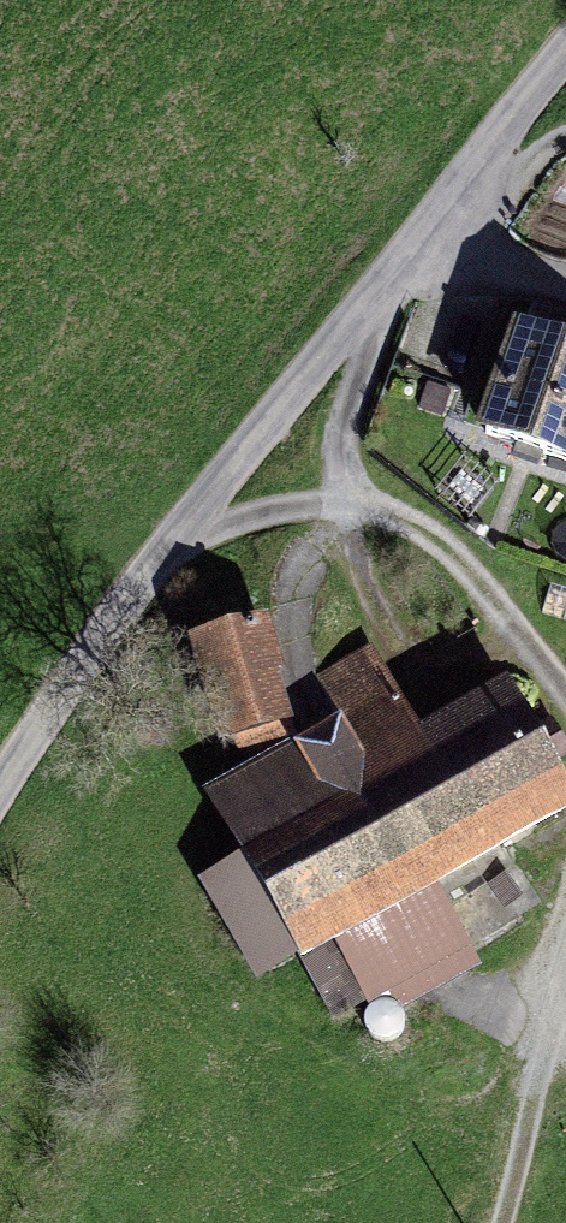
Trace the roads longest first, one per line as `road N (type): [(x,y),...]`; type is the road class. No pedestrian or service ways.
road 1 (unclassified): [(0,791),(174,535),(565,32)]
road 2 (track): [(565,698),(445,536),(348,502),(174,535)]
road 3 (track): [(495,1222),(565,959)]

